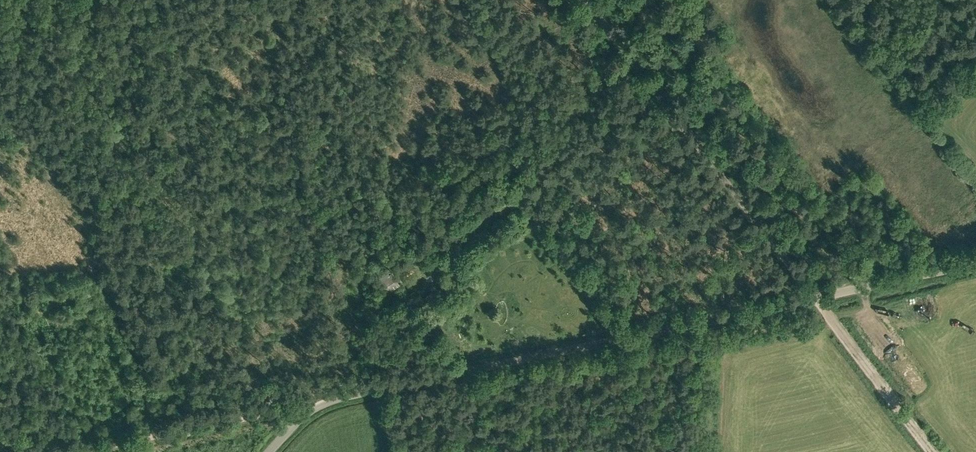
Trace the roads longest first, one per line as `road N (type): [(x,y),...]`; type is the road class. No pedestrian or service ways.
road 1 (unclassified): [(271,451),(306,413),(332,401),(815,299)]
road 2 (unclassified): [(815,299),(586,0)]
road 3 (track): [(318,407),(78,451)]
road 4 (track): [(933,451),(815,299)]
road 5 (unclassified): [(815,299),(975,263)]

